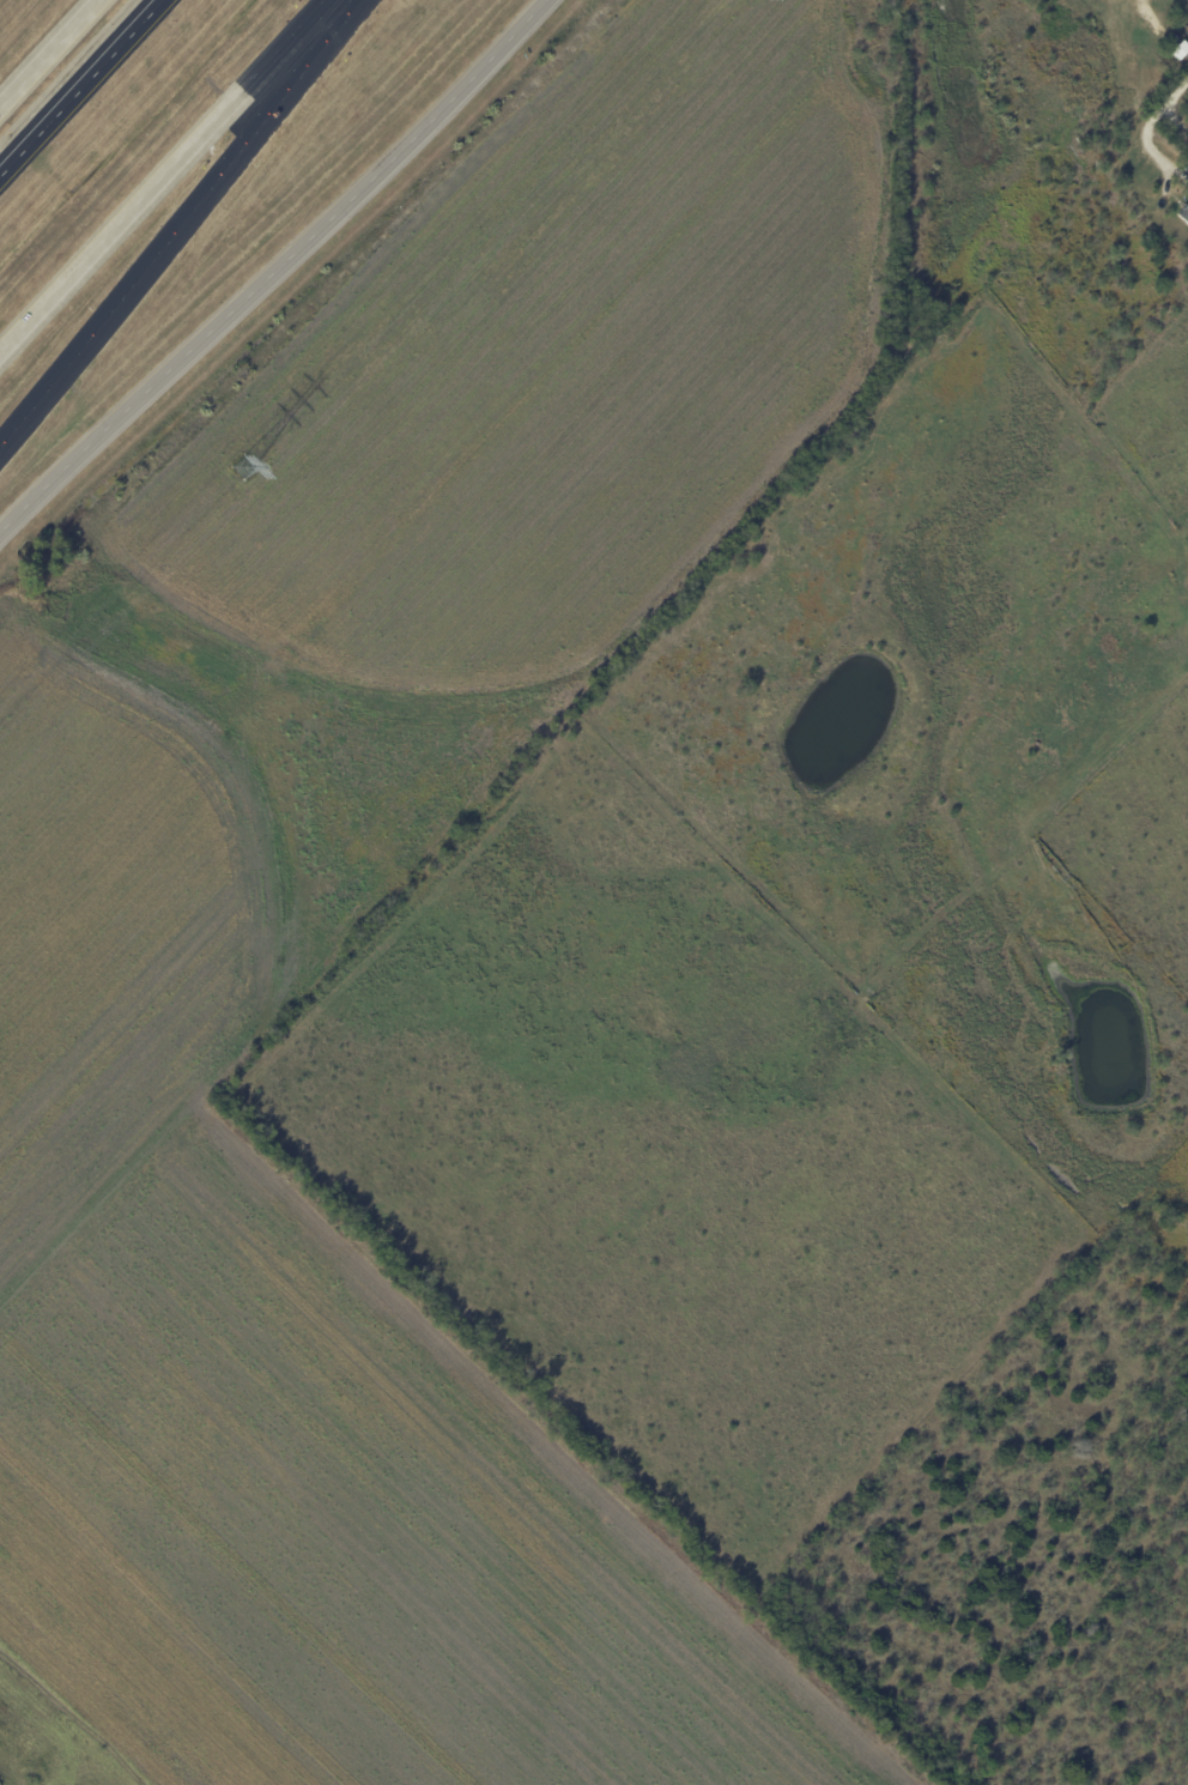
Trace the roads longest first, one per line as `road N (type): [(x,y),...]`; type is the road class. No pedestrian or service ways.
road 1 (secondary): [(0,530),(377,173),(539,0)]
road 2 (motorway): [(0,449),(367,0)]
road 3 (motorway): [(0,352),(324,0)]
road 4 (motorway): [(162,0),(0,176)]
road 5 (motorway): [(89,0),(0,95)]

